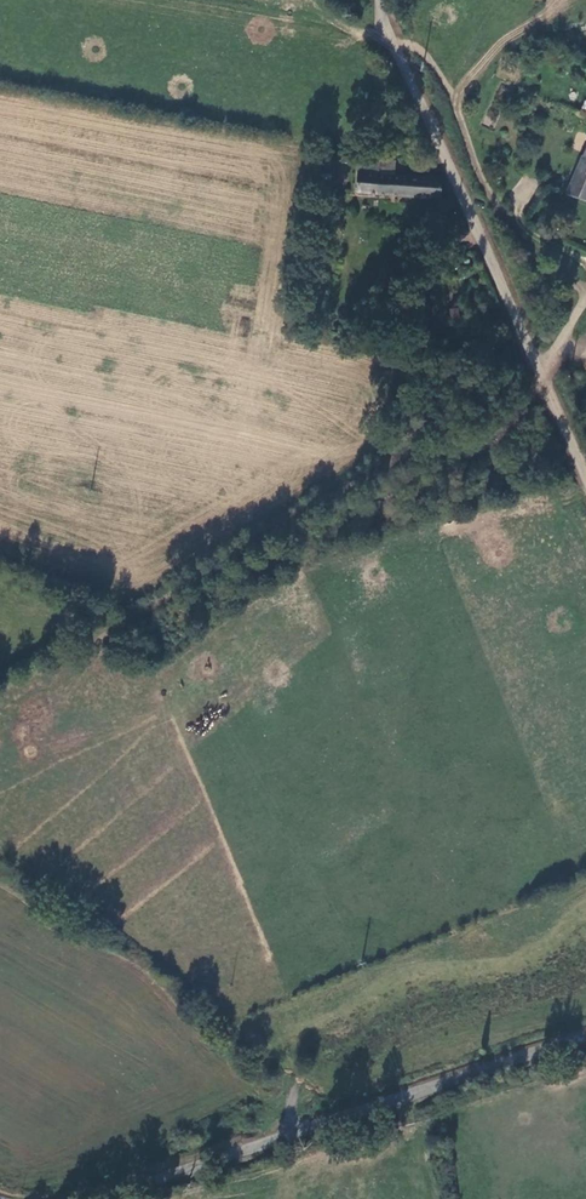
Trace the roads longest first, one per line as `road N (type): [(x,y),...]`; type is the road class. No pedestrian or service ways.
road 1 (unclassified): [(585,481),(390,45),(380,0)]
road 2 (unclassified): [(98,1198),(585,1034)]

